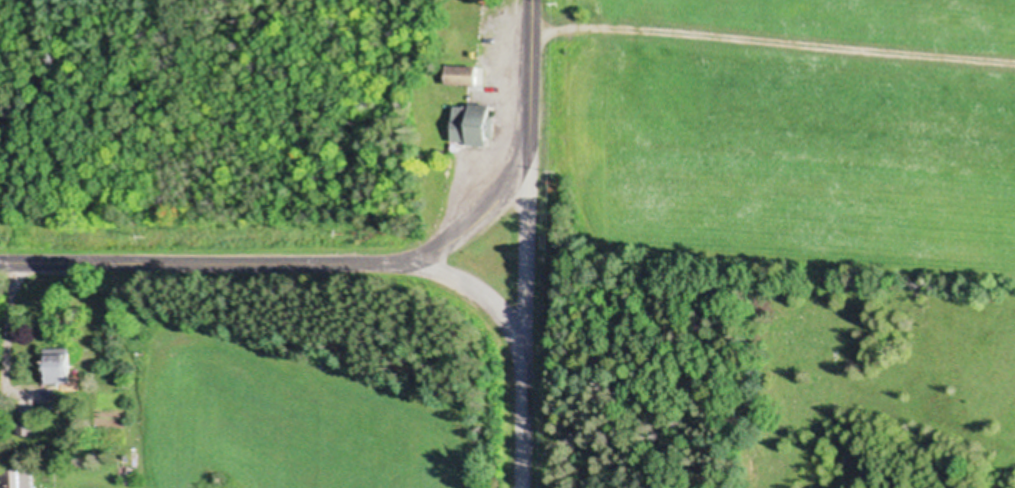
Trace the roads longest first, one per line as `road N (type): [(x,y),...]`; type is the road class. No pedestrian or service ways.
road 1 (residential): [(0,265),(418,266),(463,284),(508,322),(524,354),(522,487)]
road 2 (track): [(533,43),(573,29),(1014,66)]
road 3 (residential): [(524,354),(534,0)]
road 4 (residential): [(418,266),(501,189),(529,137)]

